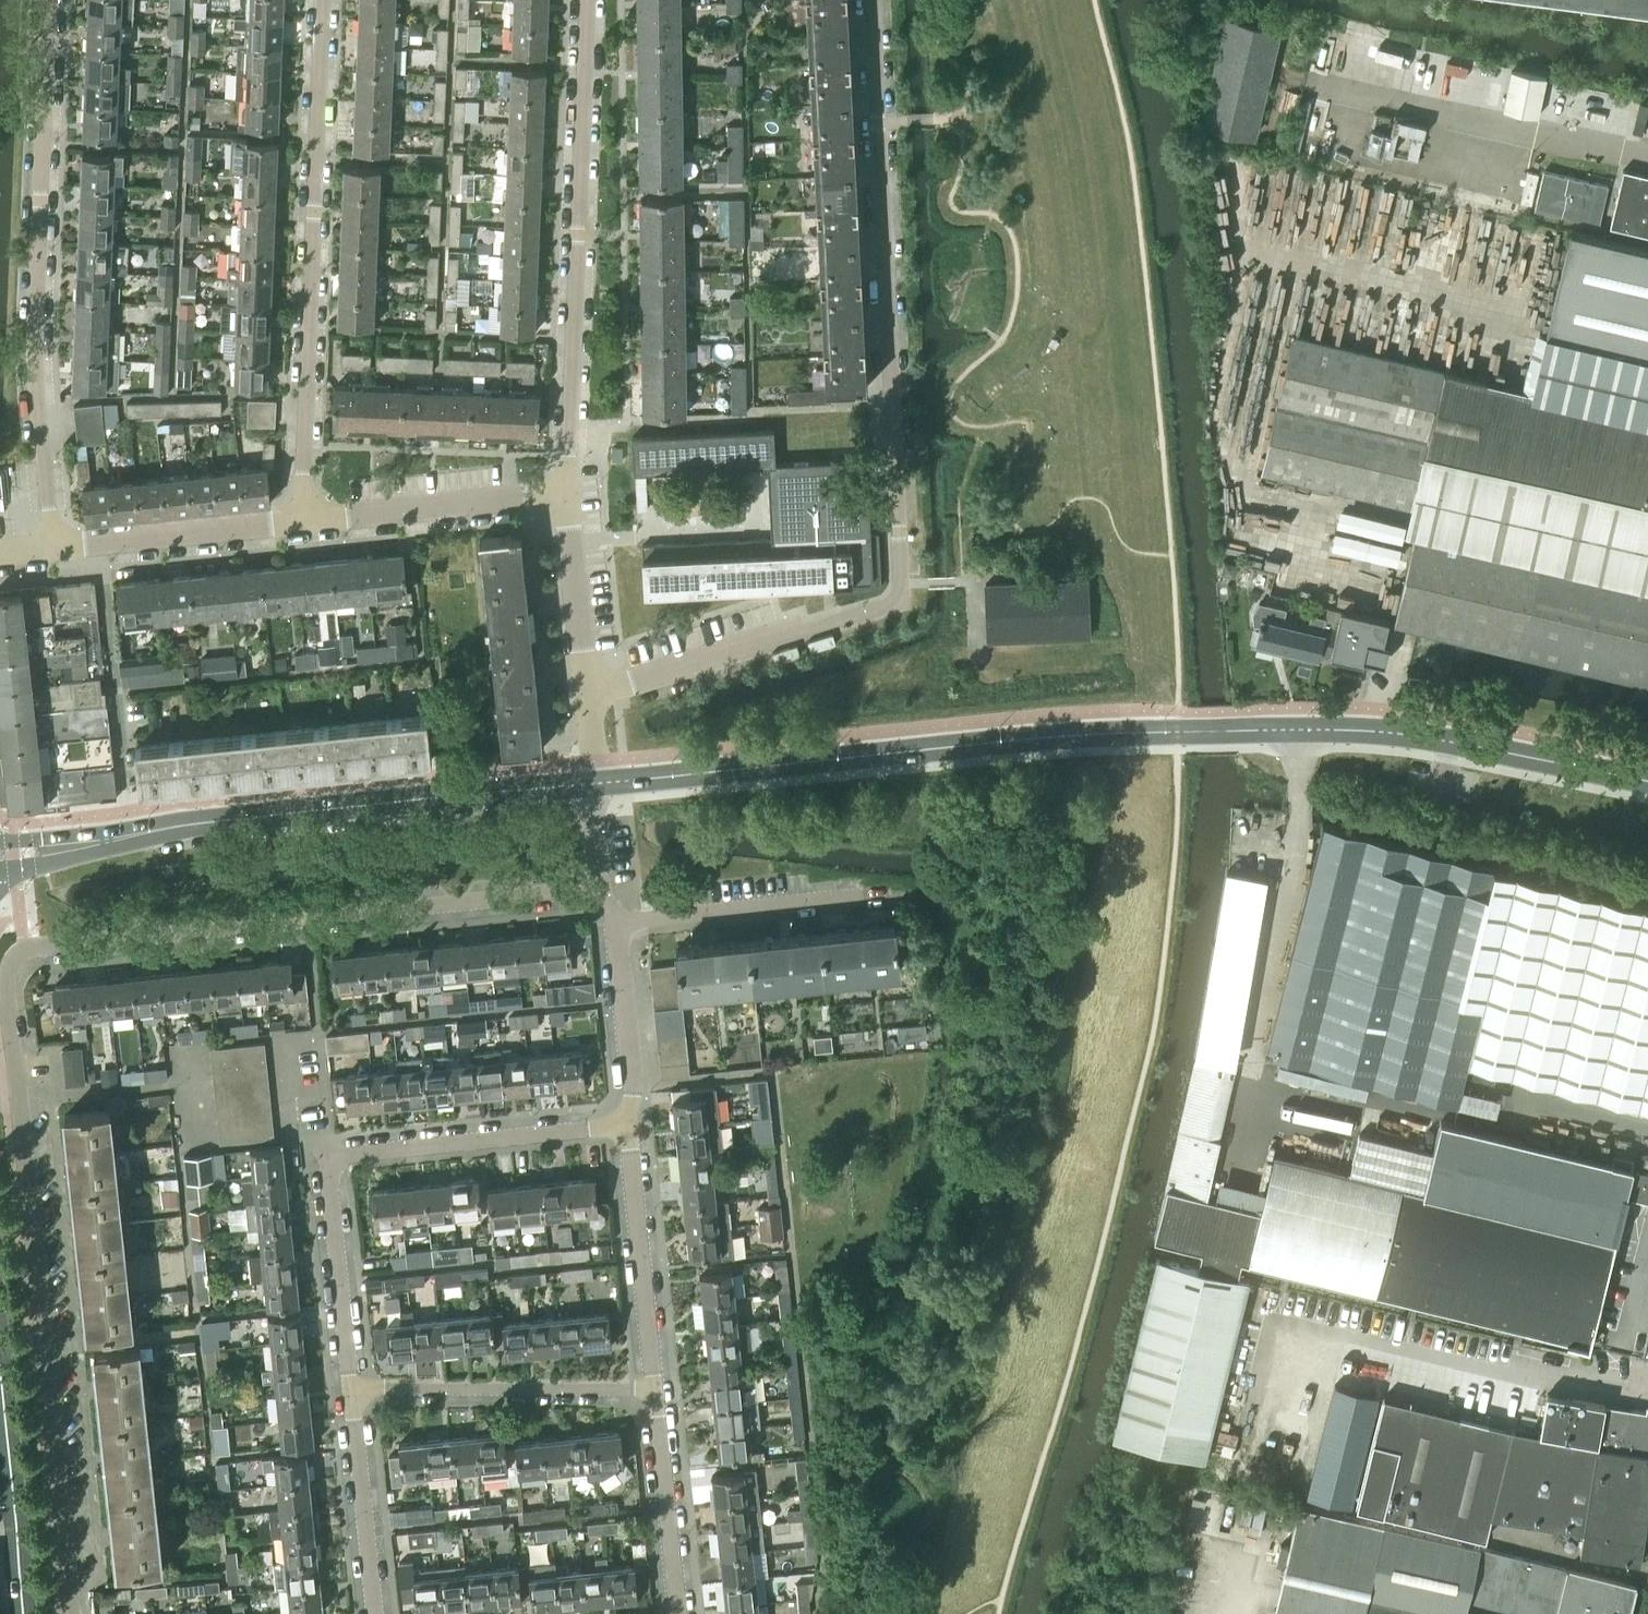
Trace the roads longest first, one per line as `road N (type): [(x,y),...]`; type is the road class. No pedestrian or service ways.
road 1 (residential): [(71,1613),(5,979),(10,962),(43,947),(599,887)]
road 2 (residential): [(871,0),(901,596),(894,606),(806,634),(587,696)]
road 3 (tertiary): [(588,786),(1099,737),(1236,734)]
road 4 (residential): [(51,545),(34,363),(48,0)]
road 5 (residential): [(621,1125),(332,1159),(350,1389)]
road 6 (residential): [(323,0),(302,521)]
road 7 (residential): [(562,493),(587,0)]
road 8 (tertiary): [(1647,782),(1374,731),(1236,734)]
road 9 (tertiary): [(235,823),(588,786)]
road 10 (residential): [(653,1390),(350,1389)]
road 11 (residential): [(653,1390),(621,1125)]
road 12 (residential): [(302,521),(562,493)]
road 13 (residential): [(51,545),(302,521)]
road 14 (secondary): [(0,1367),(24,1613)]
road 15 (tertiary): [(0,870),(235,823)]
road 16 (residential): [(616,923),(854,897)]
road 17 (tertiary): [(235,823),(0,842)]
road 18 (residential): [(350,1389),(373,1613)]
road 19 (residential): [(678,1613),(653,1390)]
road 20 (residential): [(587,696),(562,493)]
road 21 (residential): [(621,1125),(631,1088),(616,923)]

